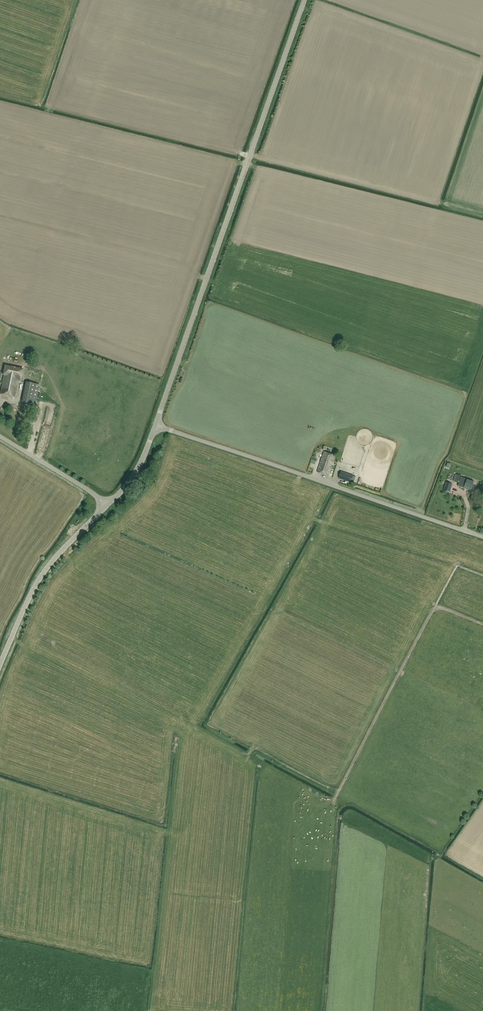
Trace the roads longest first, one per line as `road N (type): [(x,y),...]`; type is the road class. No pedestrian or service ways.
road 1 (tertiary): [(157,426),(304,0)]
road 2 (unclassified): [(482,536),(157,426)]
road 3 (tertiary): [(0,667),(44,572),(109,505)]
road 4 (unclassified): [(109,505),(0,437)]

